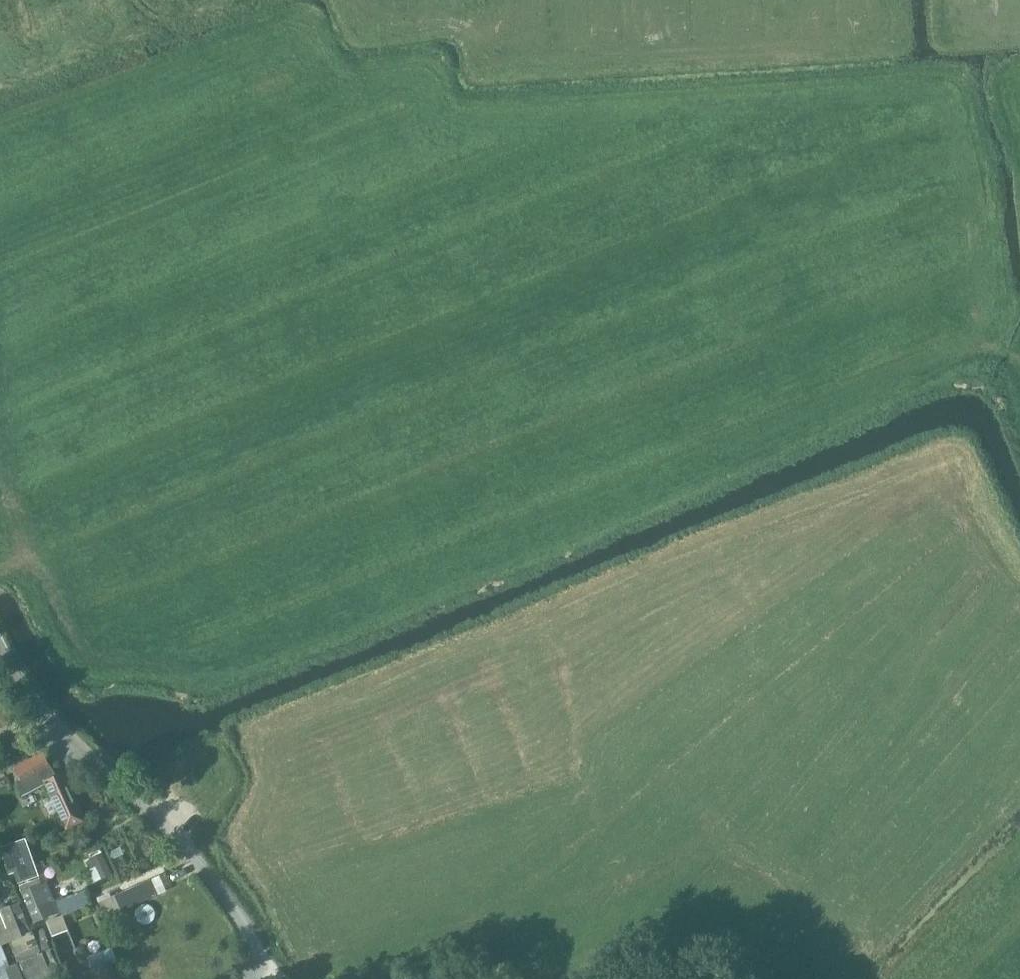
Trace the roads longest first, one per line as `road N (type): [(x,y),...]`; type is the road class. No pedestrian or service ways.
road 1 (unclassified): [(255,940),(173,832),(59,729),(0,652)]

